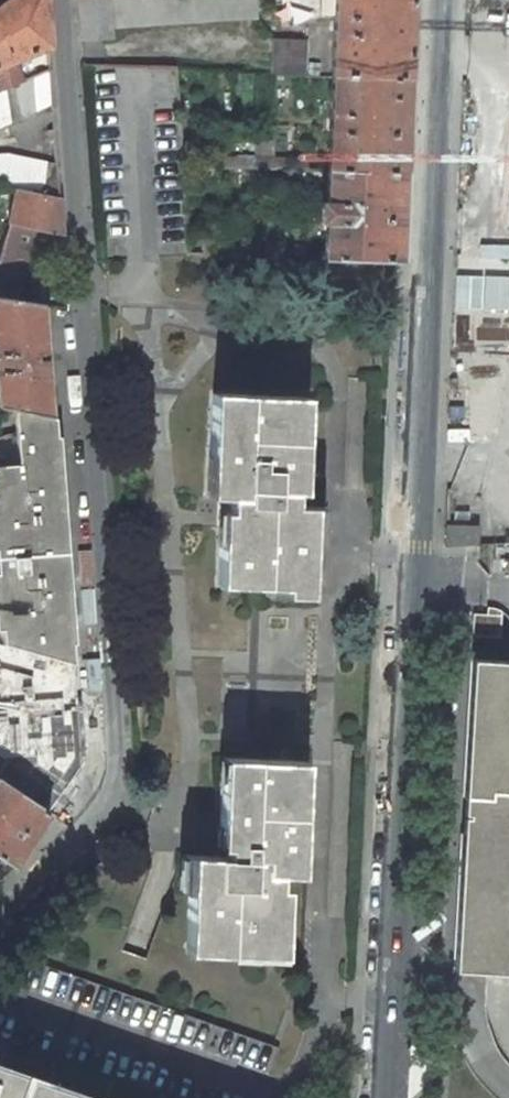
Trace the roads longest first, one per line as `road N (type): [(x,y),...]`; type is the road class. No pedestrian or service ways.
road 1 (tertiary): [(390,1097),(452,0)]
road 2 (residential): [(62,0),(117,763),(96,817),(0,911)]

